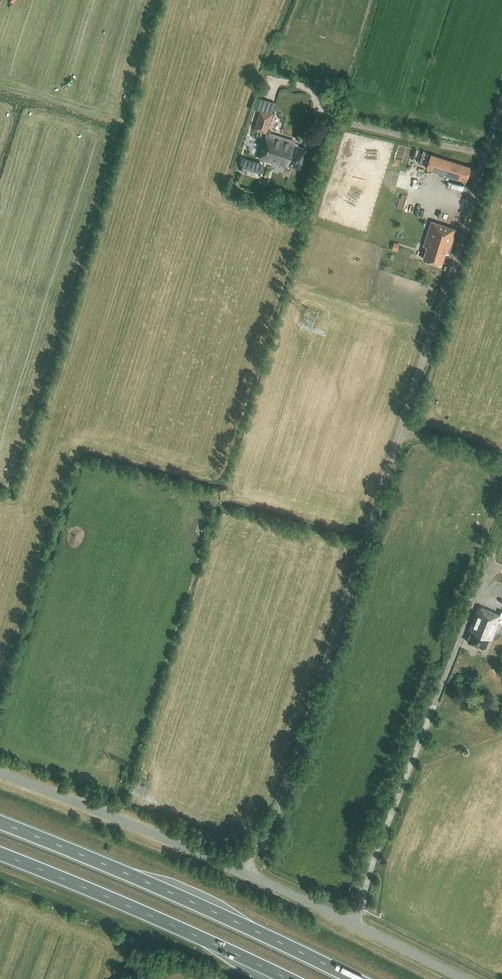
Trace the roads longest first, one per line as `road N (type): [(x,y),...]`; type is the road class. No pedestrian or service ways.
road 1 (track): [(241,872),(284,796),(501,102)]
road 2 (unclassified): [(459,978),(241,872),(0,772)]
road 3 (trunk): [(353,978),(0,823)]
road 4 (trunk): [(0,853),(290,978)]

